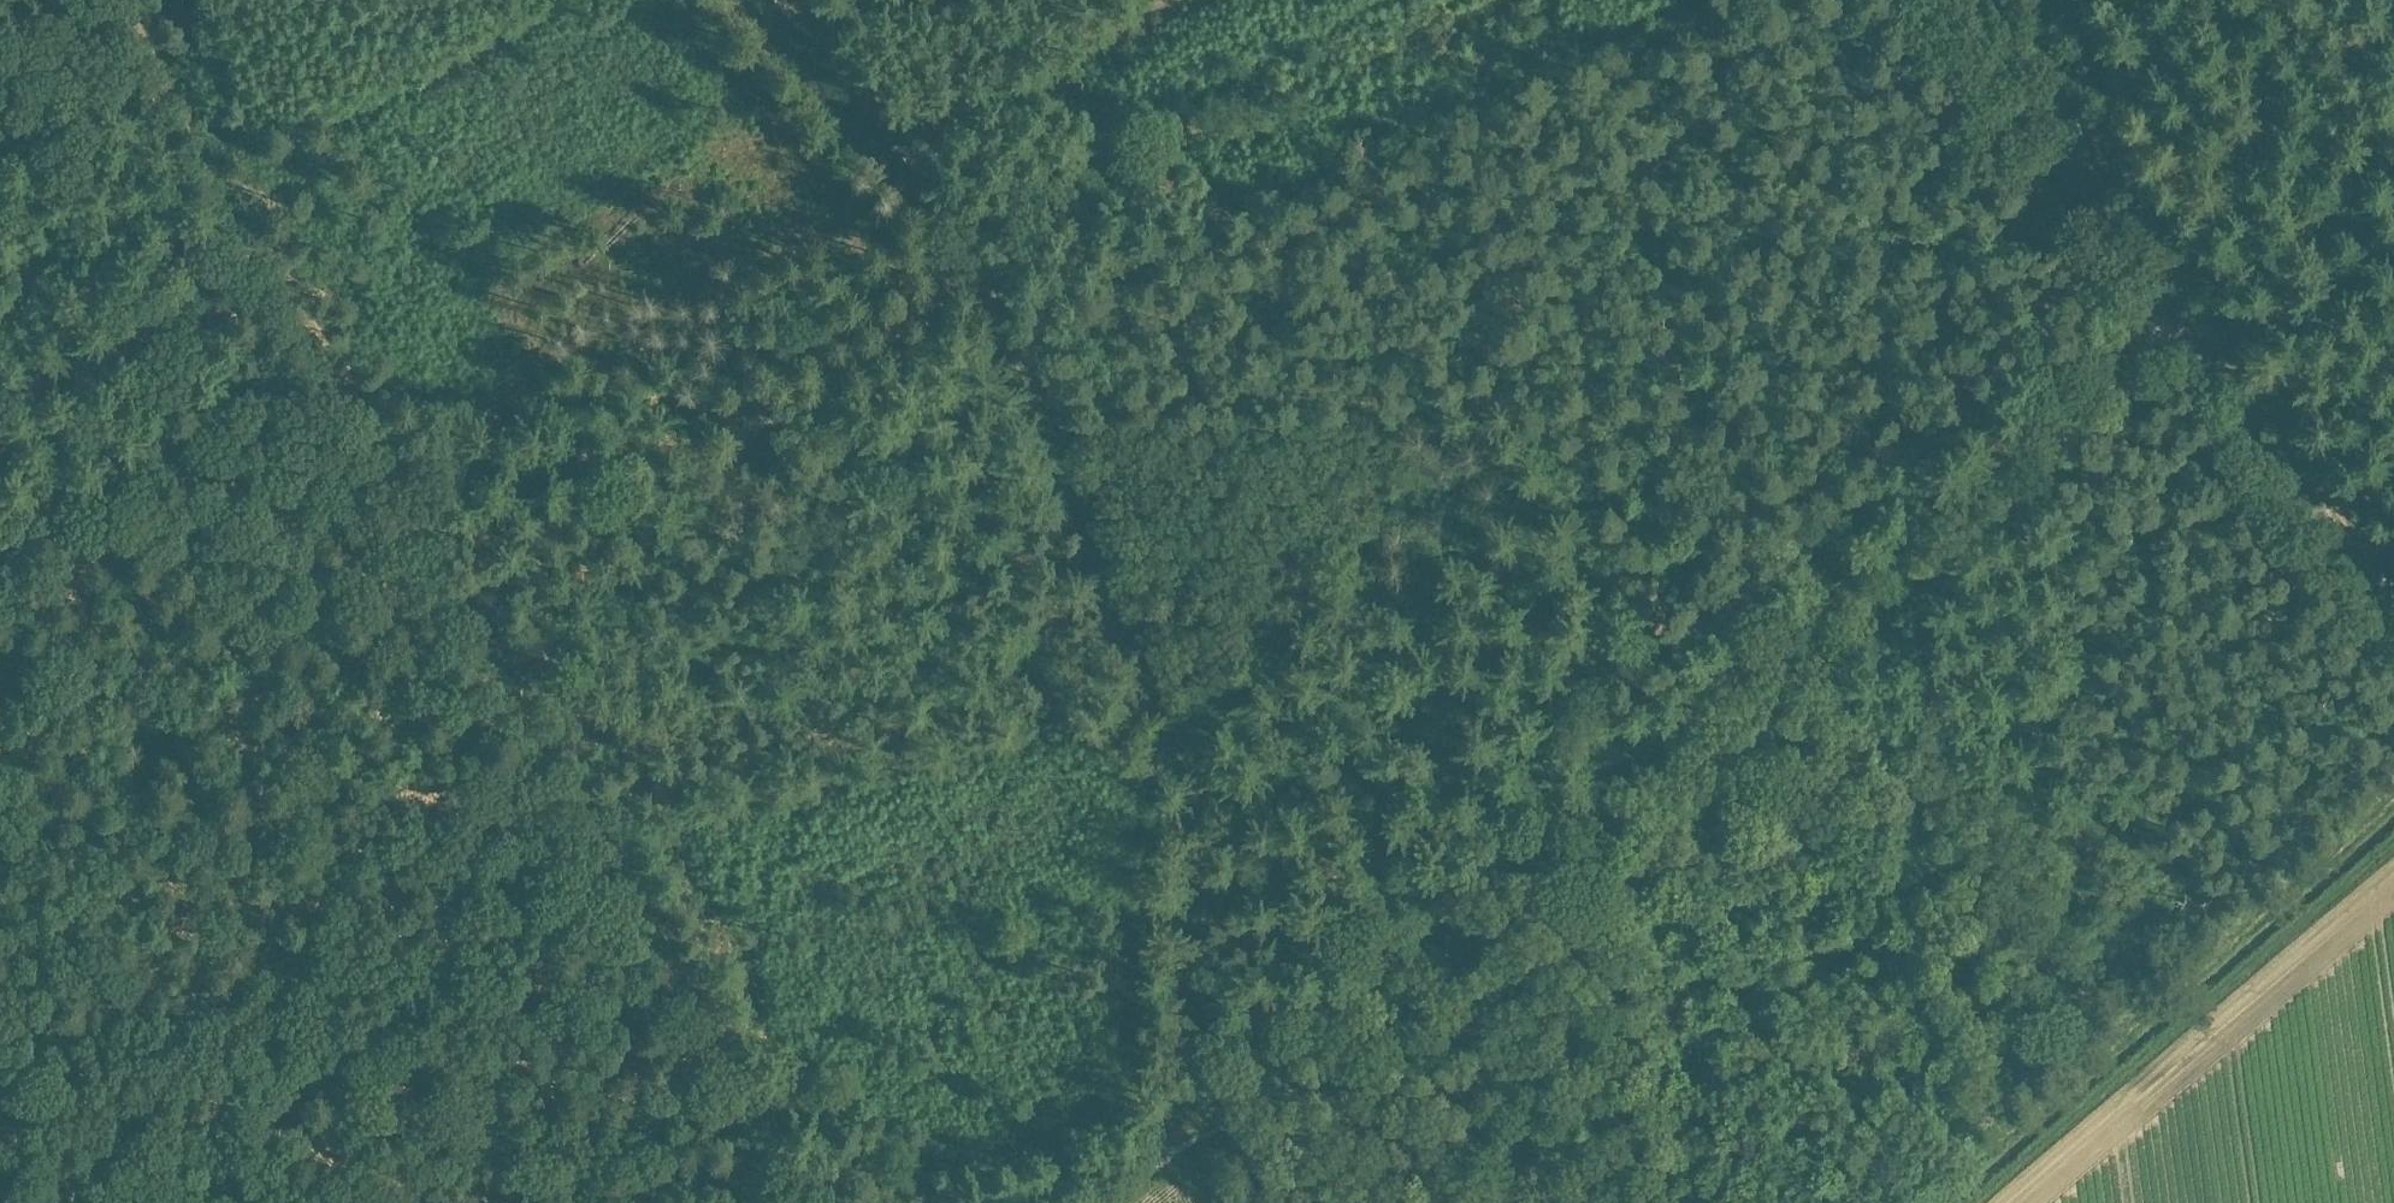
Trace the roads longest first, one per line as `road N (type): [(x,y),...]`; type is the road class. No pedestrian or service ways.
road 1 (track): [(2145,339),(1713,678),(1078,1202)]
road 2 (unclassified): [(2393,622),(2181,314)]
road 3 (unclassified): [(2181,314),(2108,208),(2074,143),(2049,0)]

